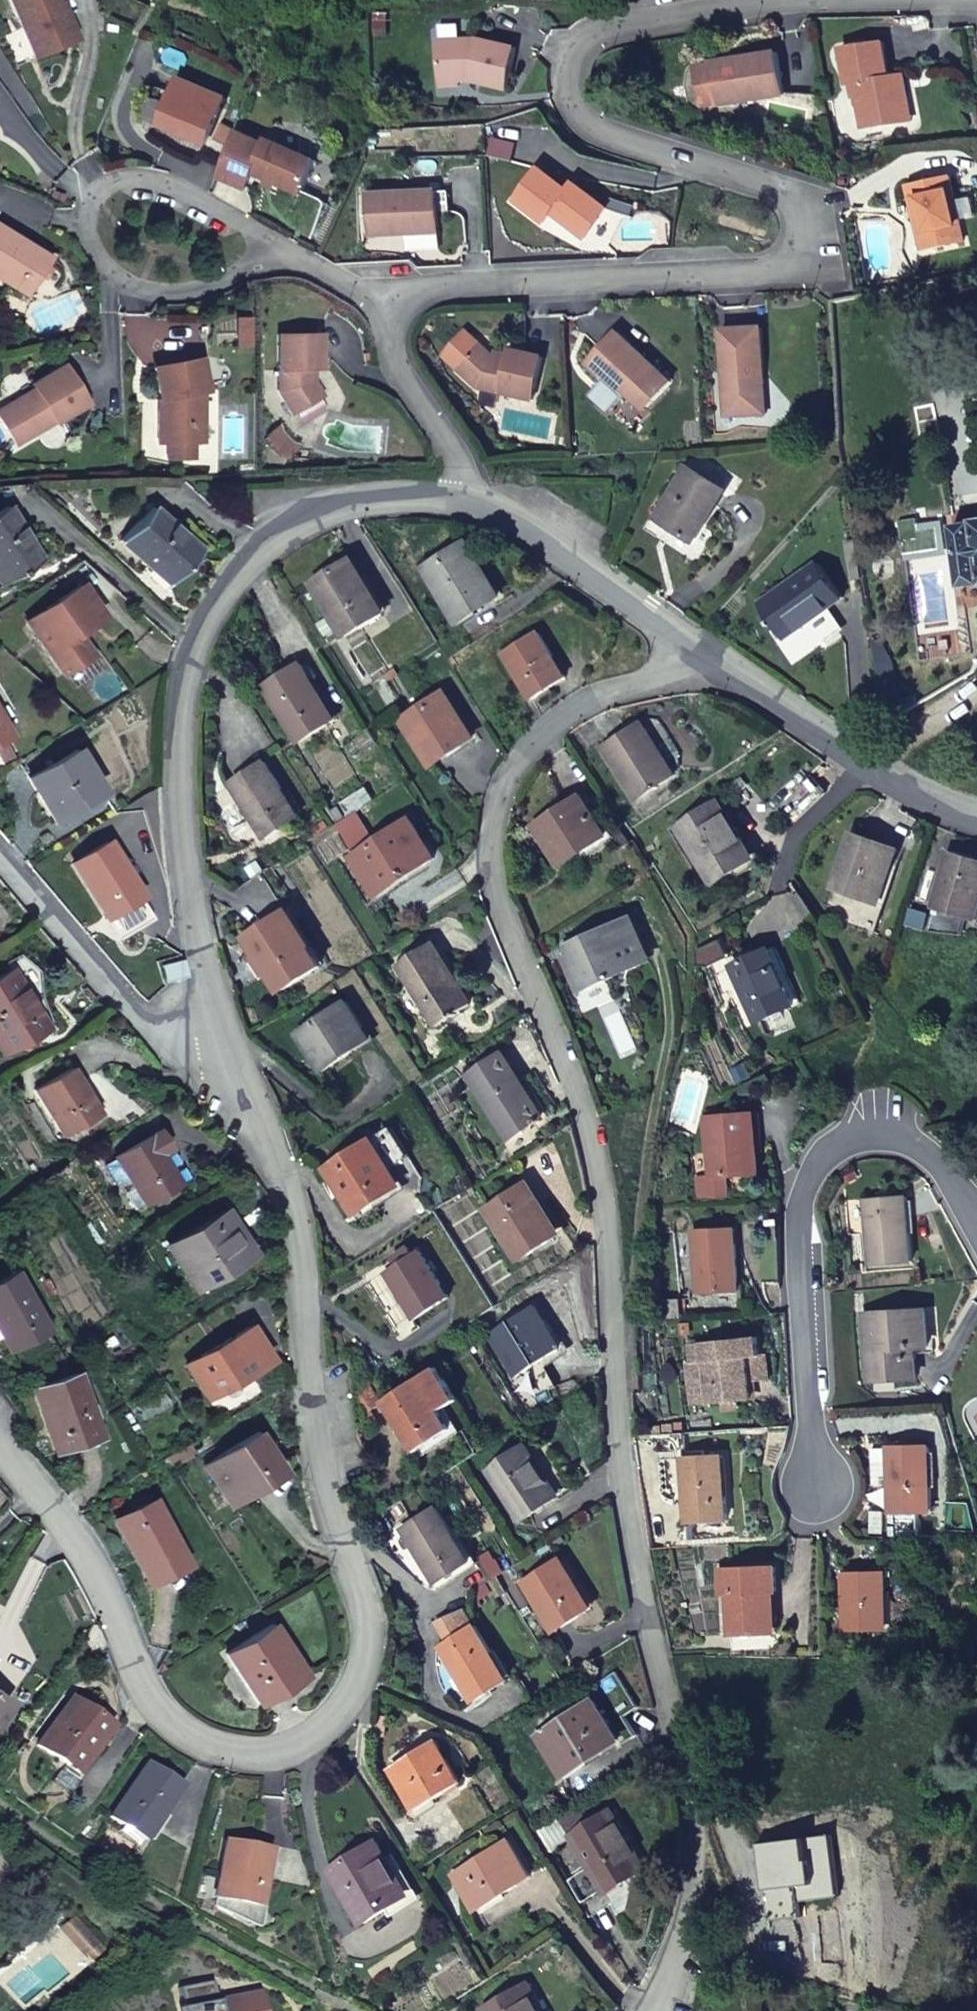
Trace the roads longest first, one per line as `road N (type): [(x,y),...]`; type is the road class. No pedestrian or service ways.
road 1 (residential): [(647,2010),(694,1914),(687,1817),(622,1457),(611,1245),(582,1112),(533,1003),(496,873),(496,804),(530,749),(596,695),(702,653)]
road 2 (residential): [(239,1059),(289,1197),(299,1344),(371,1642),(340,1724),(273,1757),(182,1738),(84,1542),(0,1452)]
road 3 (residential): [(783,0),(620,26),(578,53),(571,93),(588,123),(788,192),(809,219),(801,257),(752,274),(429,286),(395,315)]
road 4 (residential): [(462,478),(324,492),(240,555),(191,651),(175,795),(191,928),(239,1059)]
road 5 (residential): [(813,1482),(801,1213),(818,1161),(851,1132),(887,1128),(924,1143),(976,1219)]
road 6 (residential): [(281,245),(164,191),(110,194),(95,225),(121,266),(190,297)]
road 7 (residential): [(0,857),(156,1032),(198,1054),(239,1059)]
road 8 (residential): [(976,820),(950,814),(702,653)]
road 9 (residential): [(702,653),(560,527),(462,478)]
road 10 (residential): [(395,315),(395,361),(462,478)]
road 11 (residential): [(395,315),(281,245)]

